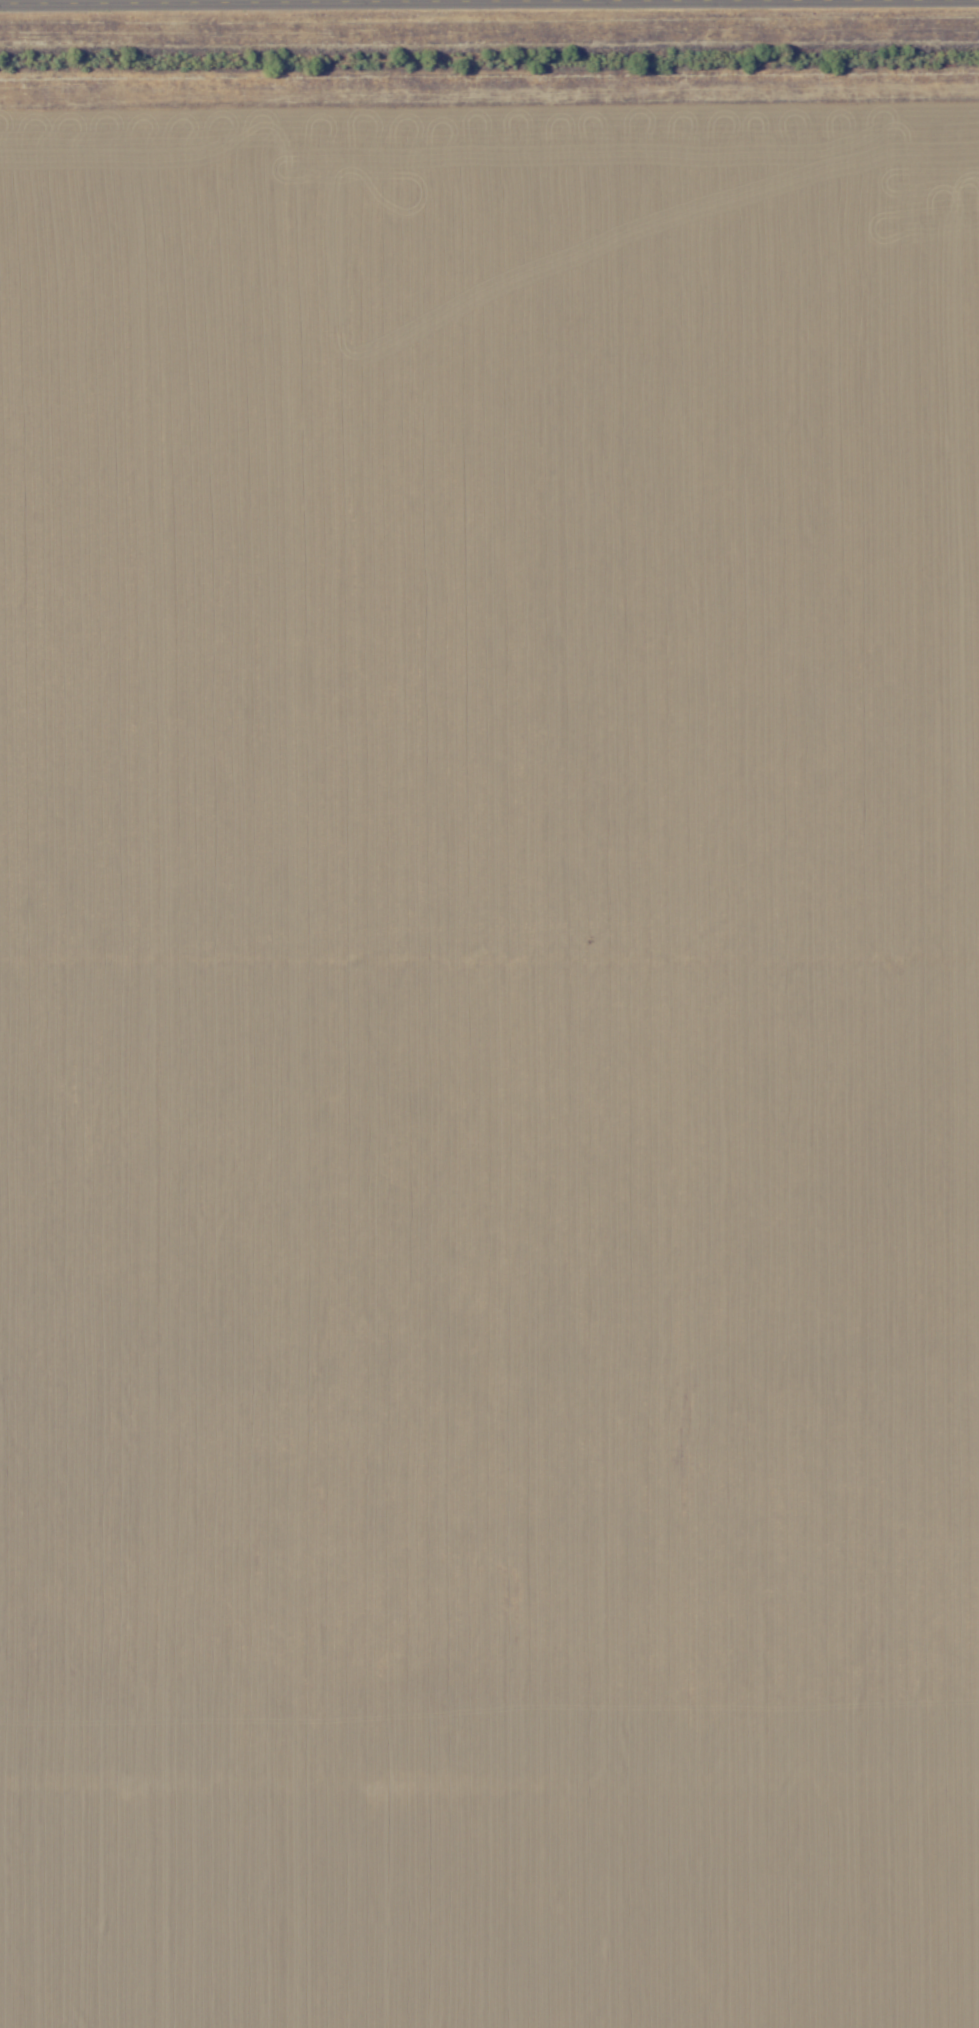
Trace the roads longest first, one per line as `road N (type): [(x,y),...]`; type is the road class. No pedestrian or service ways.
road 1 (secondary): [(0,5),(946,0)]

